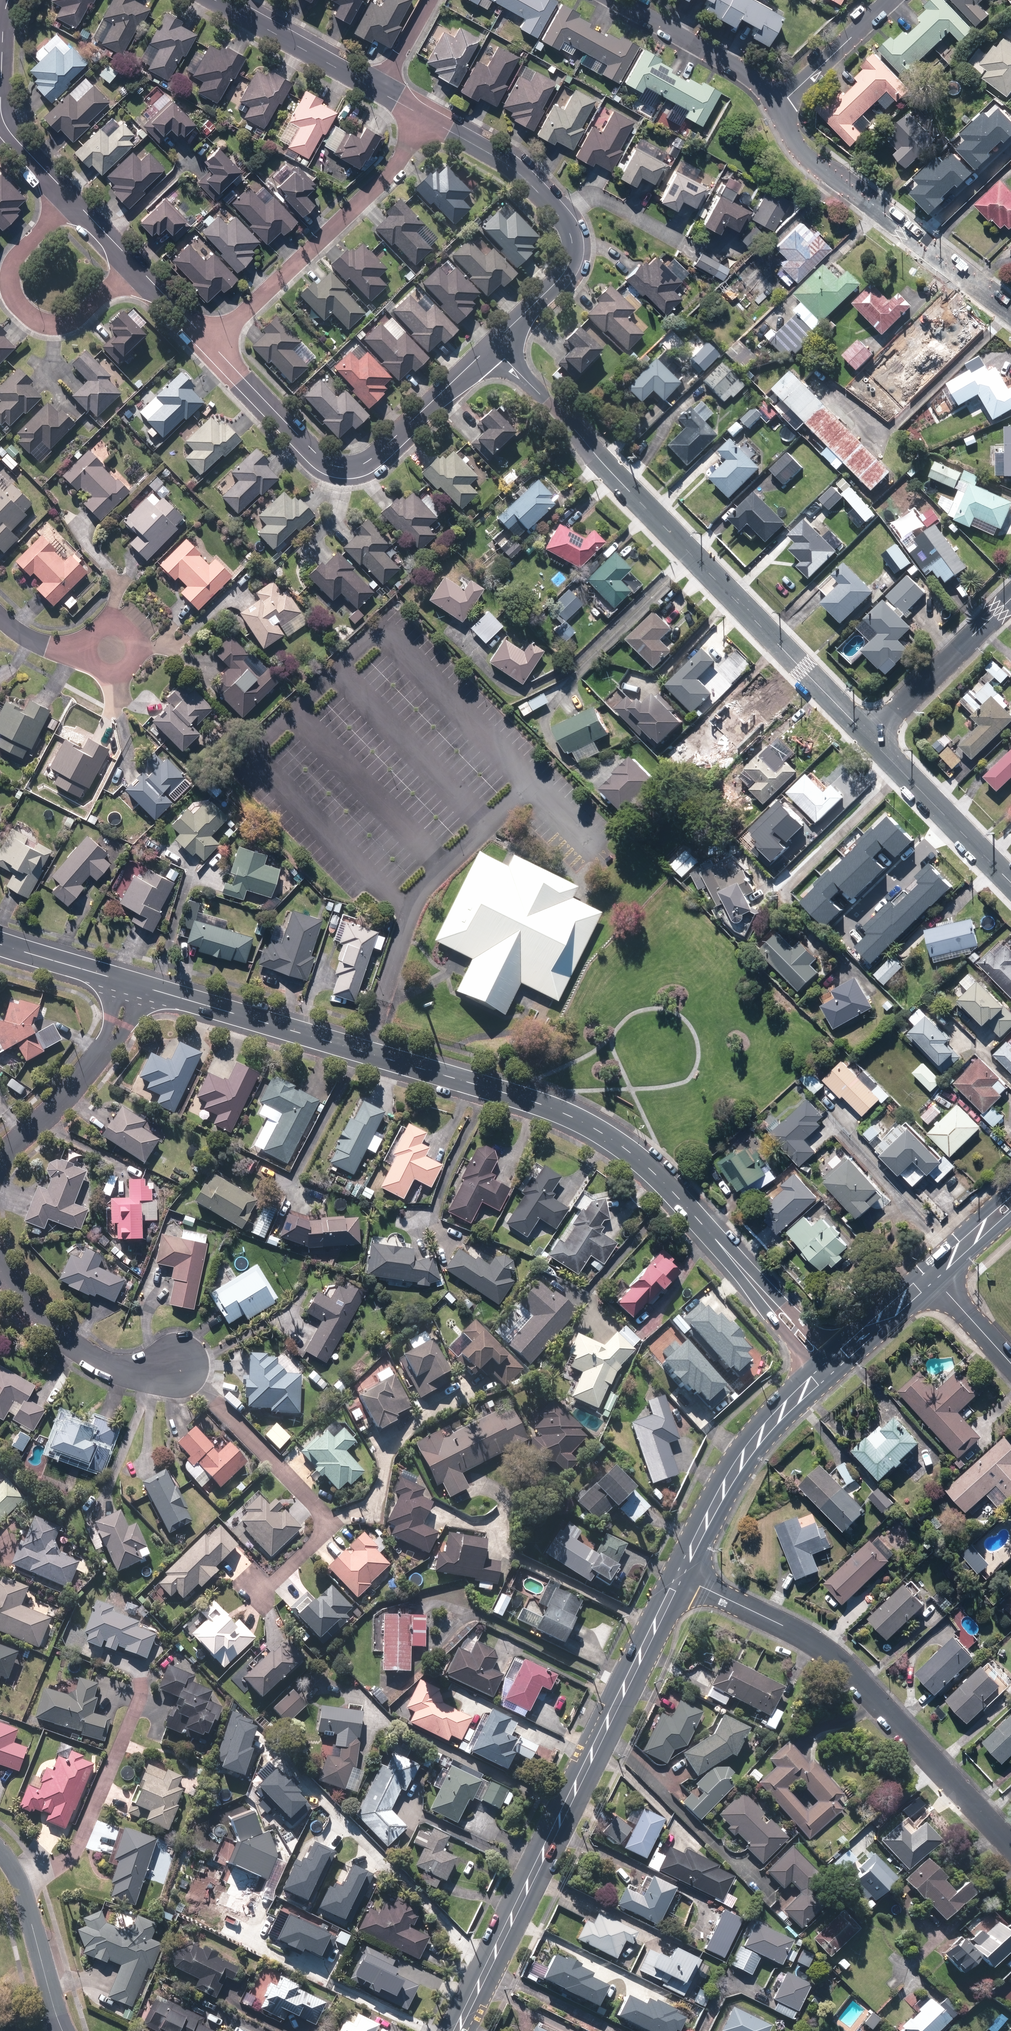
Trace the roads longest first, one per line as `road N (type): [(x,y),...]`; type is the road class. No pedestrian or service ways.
road 1 (tertiary): [(151,990),(508,1094),(601,1133),(676,1196),(827,1369)]
road 2 (residential): [(491,346),(871,738)]
road 3 (secondary): [(457,2030),(680,1577)]
road 4 (residential): [(1010,1842),(819,1639),(680,1577)]
road 5 (residential): [(209,341),(318,456),(342,467),(373,458),(491,346)]
road 6 (residential): [(491,346),(561,278),(572,238),(568,223),(516,172),(436,124)]
road 7 (residential): [(209,341),(436,124)]
road 8 (residential): [(779,106),(802,151),(1010,309)]
road 9 (residential): [(70,198),(10,267),(11,292),(39,324),(80,316),(134,263)]
road 10 (secondary): [(680,1577),(757,1437),(827,1369)]
road 11 (residential): [(9,0),(3,121),(70,198)]
road 12 (residential): [(181,1369),(153,1373),(76,1344),(40,1315),(0,1263)]
road 13 (residential): [(181,1369),(332,1522)]
road 14 (residential): [(332,1522),(374,1502),(388,1454),(418,1417),(481,1387)]
road 15 (residential): [(871,738),(1010,882)]
road 16 (residential): [(63,2030),(19,1872),(0,1844)]
road 17 (residential): [(1010,601),(871,738)]
road 18 (residential): [(779,106),(755,81),(617,0)]
road 19 (residential): [(379,92),(214,0)]
road 20 (residential): [(0,1171),(102,1049)]
road 21 (residential): [(779,106),(890,0)]
road 22 (secondary): [(827,1369),(932,1275)]
road 23 (residential): [(89,645),(96,628),(115,622),(136,640),(124,666),(105,668),(91,655)]

